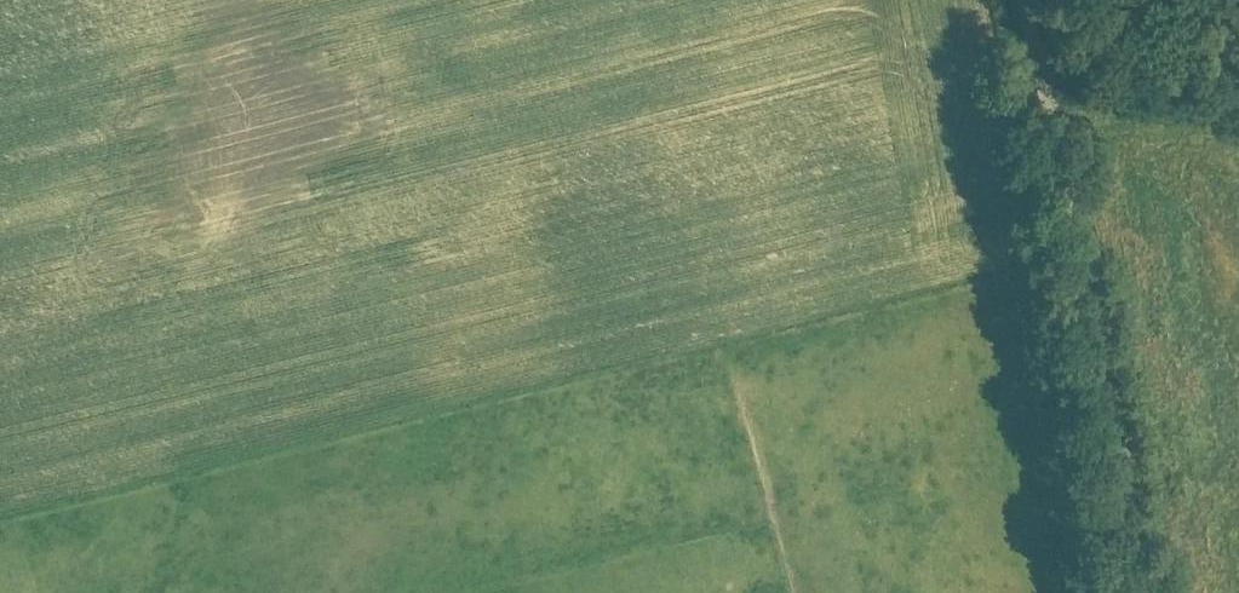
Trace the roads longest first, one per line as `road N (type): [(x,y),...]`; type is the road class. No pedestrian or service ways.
road 1 (residential): [(1160,592),(1033,0)]

